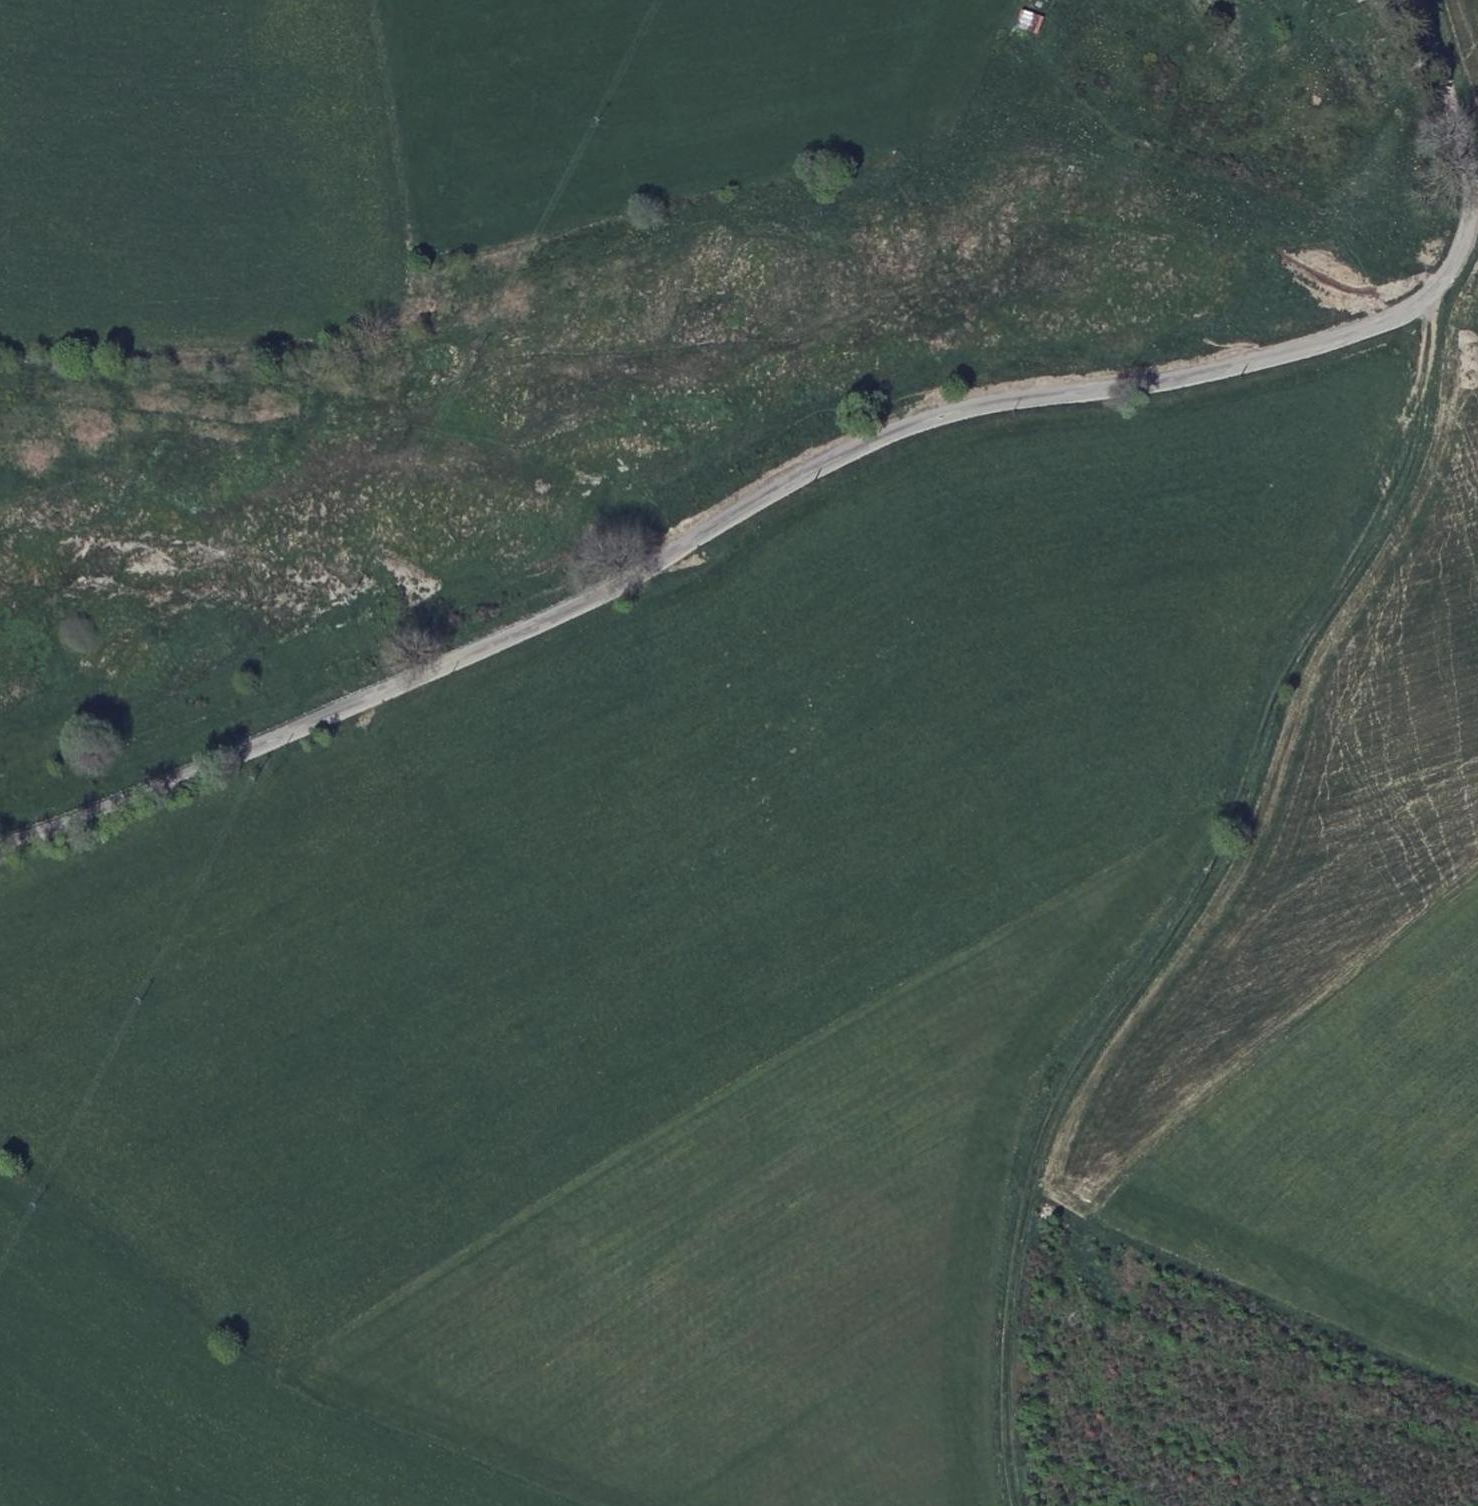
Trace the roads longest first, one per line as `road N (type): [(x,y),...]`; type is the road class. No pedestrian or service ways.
road 1 (residential): [(0,846),(141,800),(348,692),(614,585),(816,456),(889,421),(991,398),(1135,384),(1317,345),(1430,291),(1462,245),(1471,193),(1416,0)]
road 2 (track): [(1430,291),(1430,380),(1307,595),(1244,728),(1234,796),(1186,898),(1081,1001),(1033,1075),(1000,1160),(990,1291),(998,1465),(1008,1505)]

